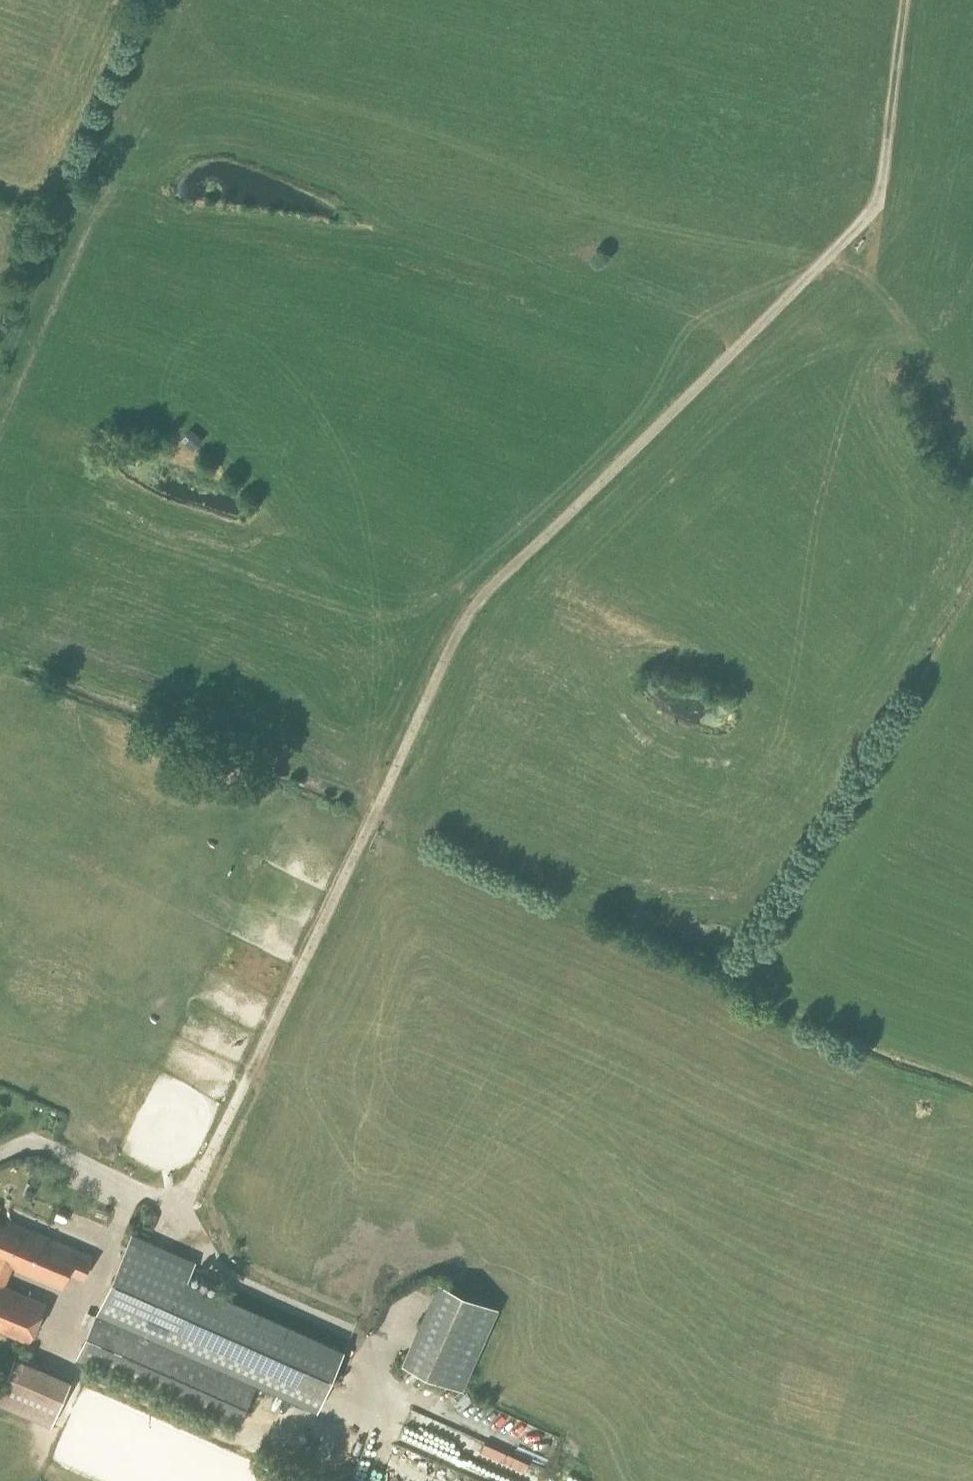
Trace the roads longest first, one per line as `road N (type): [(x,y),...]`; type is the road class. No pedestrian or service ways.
road 1 (track): [(183,1211),(474,604),(880,205),(906,0)]

